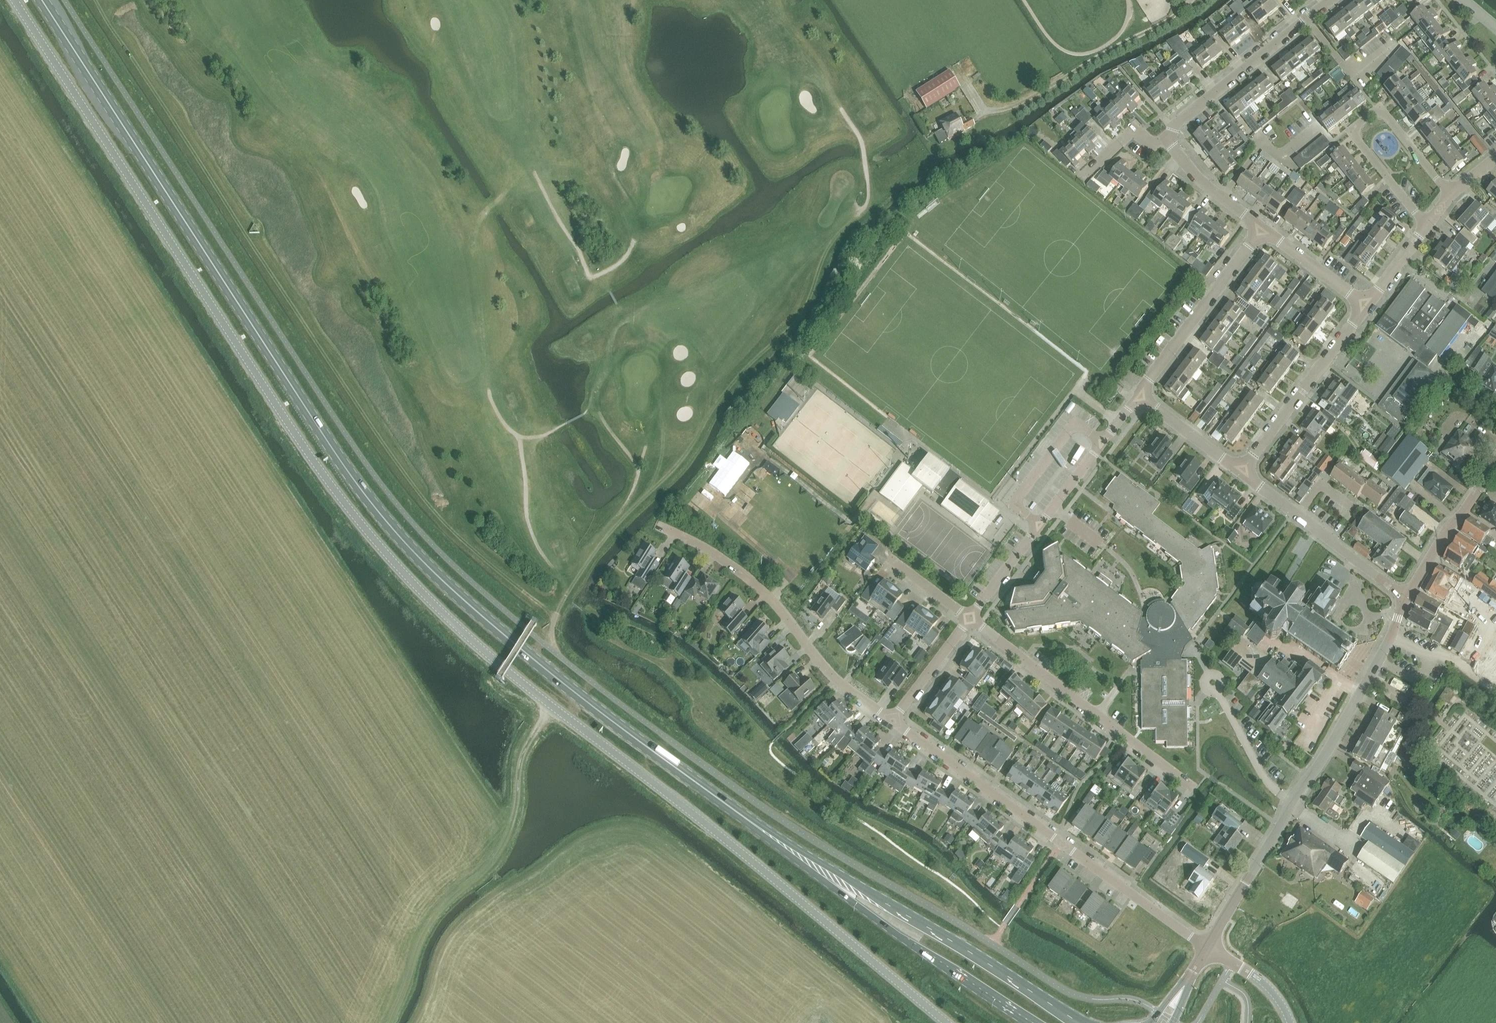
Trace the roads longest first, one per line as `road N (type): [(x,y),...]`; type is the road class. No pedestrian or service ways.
road 1 (unclassified): [(14,0),(306,450),(404,573),(483,650),(947,1022)]
road 2 (primary): [(42,0),(344,466),(411,550),(539,664),(803,859)]
road 3 (residential): [(1208,947),(893,721)]
road 4 (primary): [(1079,1022),(803,859)]
road 5 (residential): [(893,721),(835,679),(733,565),(663,527)]
road 6 (primary): [(803,859),(851,901),(1033,1022)]
road 7 (residential): [(971,618),(1196,788)]
road 8 (residential): [(971,618),(1141,394)]
road 9 (residential): [(1428,226),(1353,130),(1382,107),(1453,196)]
road 10 (tertiary): [(1293,801),(1342,728),(1407,598)]
road 11 (residential): [(1171,142),(1178,126),(1335,0)]
road 12 (residential): [(1243,472),(1367,306)]
road 13 (residential): [(1407,598),(1243,472)]
road 14 (residential): [(1141,394),(1264,230)]
road 15 (track): [(480,879),(509,841),(520,758),(542,719)]
road 16 (tertiary): [(1208,947),(1293,801)]
road 17 (tertiary): [(1407,598),(1495,461)]
road 18 (residential): [(1293,801),(1272,787),(1218,692)]
road 19 (residential): [(1264,230),(1197,180),(1171,142)]
road 20 (residential): [(893,721),(971,618)]
road 21 (residential): [(1243,472),(1141,394)]
road 22 (residential): [(1367,306),(1264,230)]

